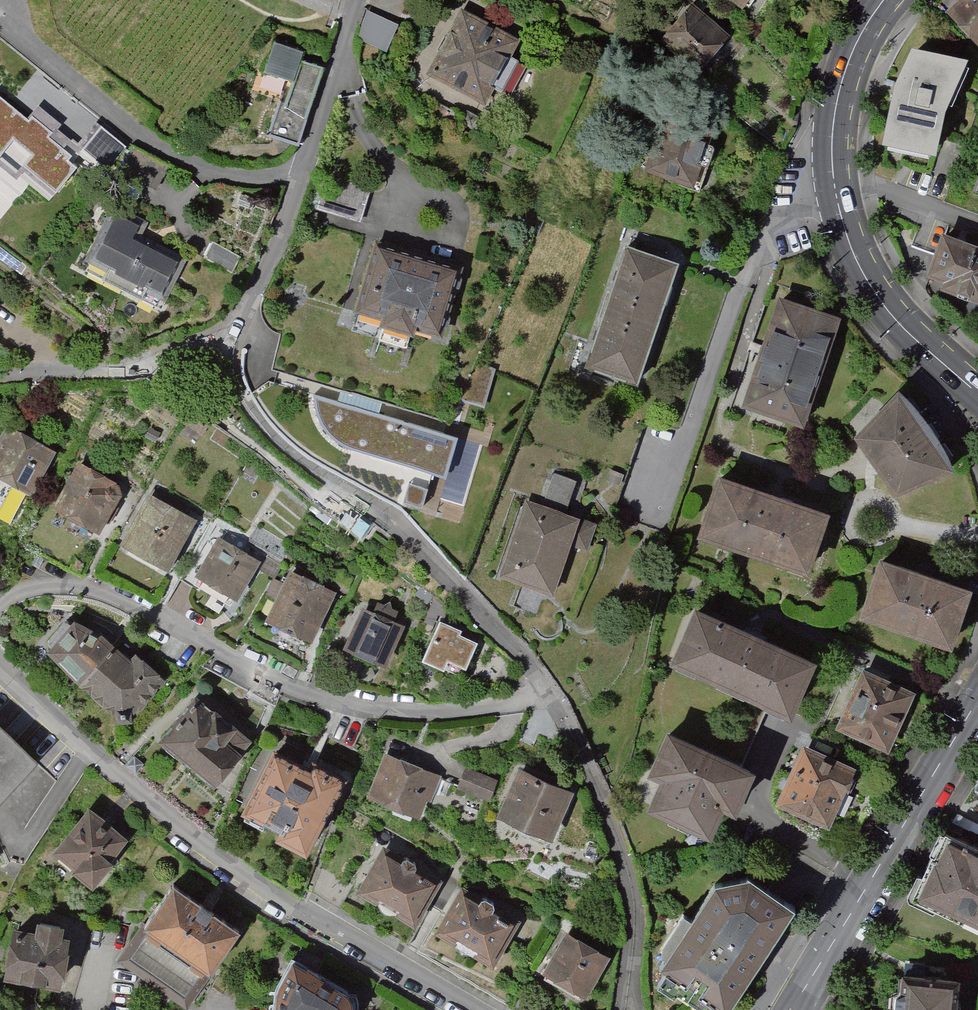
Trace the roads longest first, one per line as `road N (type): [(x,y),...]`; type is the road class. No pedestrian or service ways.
road 1 (residential): [(470,1009),(178,824),(0,669)]
road 2 (residential): [(0,606),(39,587),(103,590),(280,684),(383,711),(426,715),(511,704),(545,687)]
road 3 (residential): [(224,340),(257,293),(293,207),(360,0)]
road 4 (tertiary): [(801,995),(977,699)]
road 5 (tertiary): [(977,394),(874,290),(846,225),(836,173)]
road 6 (tertiary): [(836,173),(841,91),(888,0)]
road 7 (residential): [(836,173),(977,226)]

